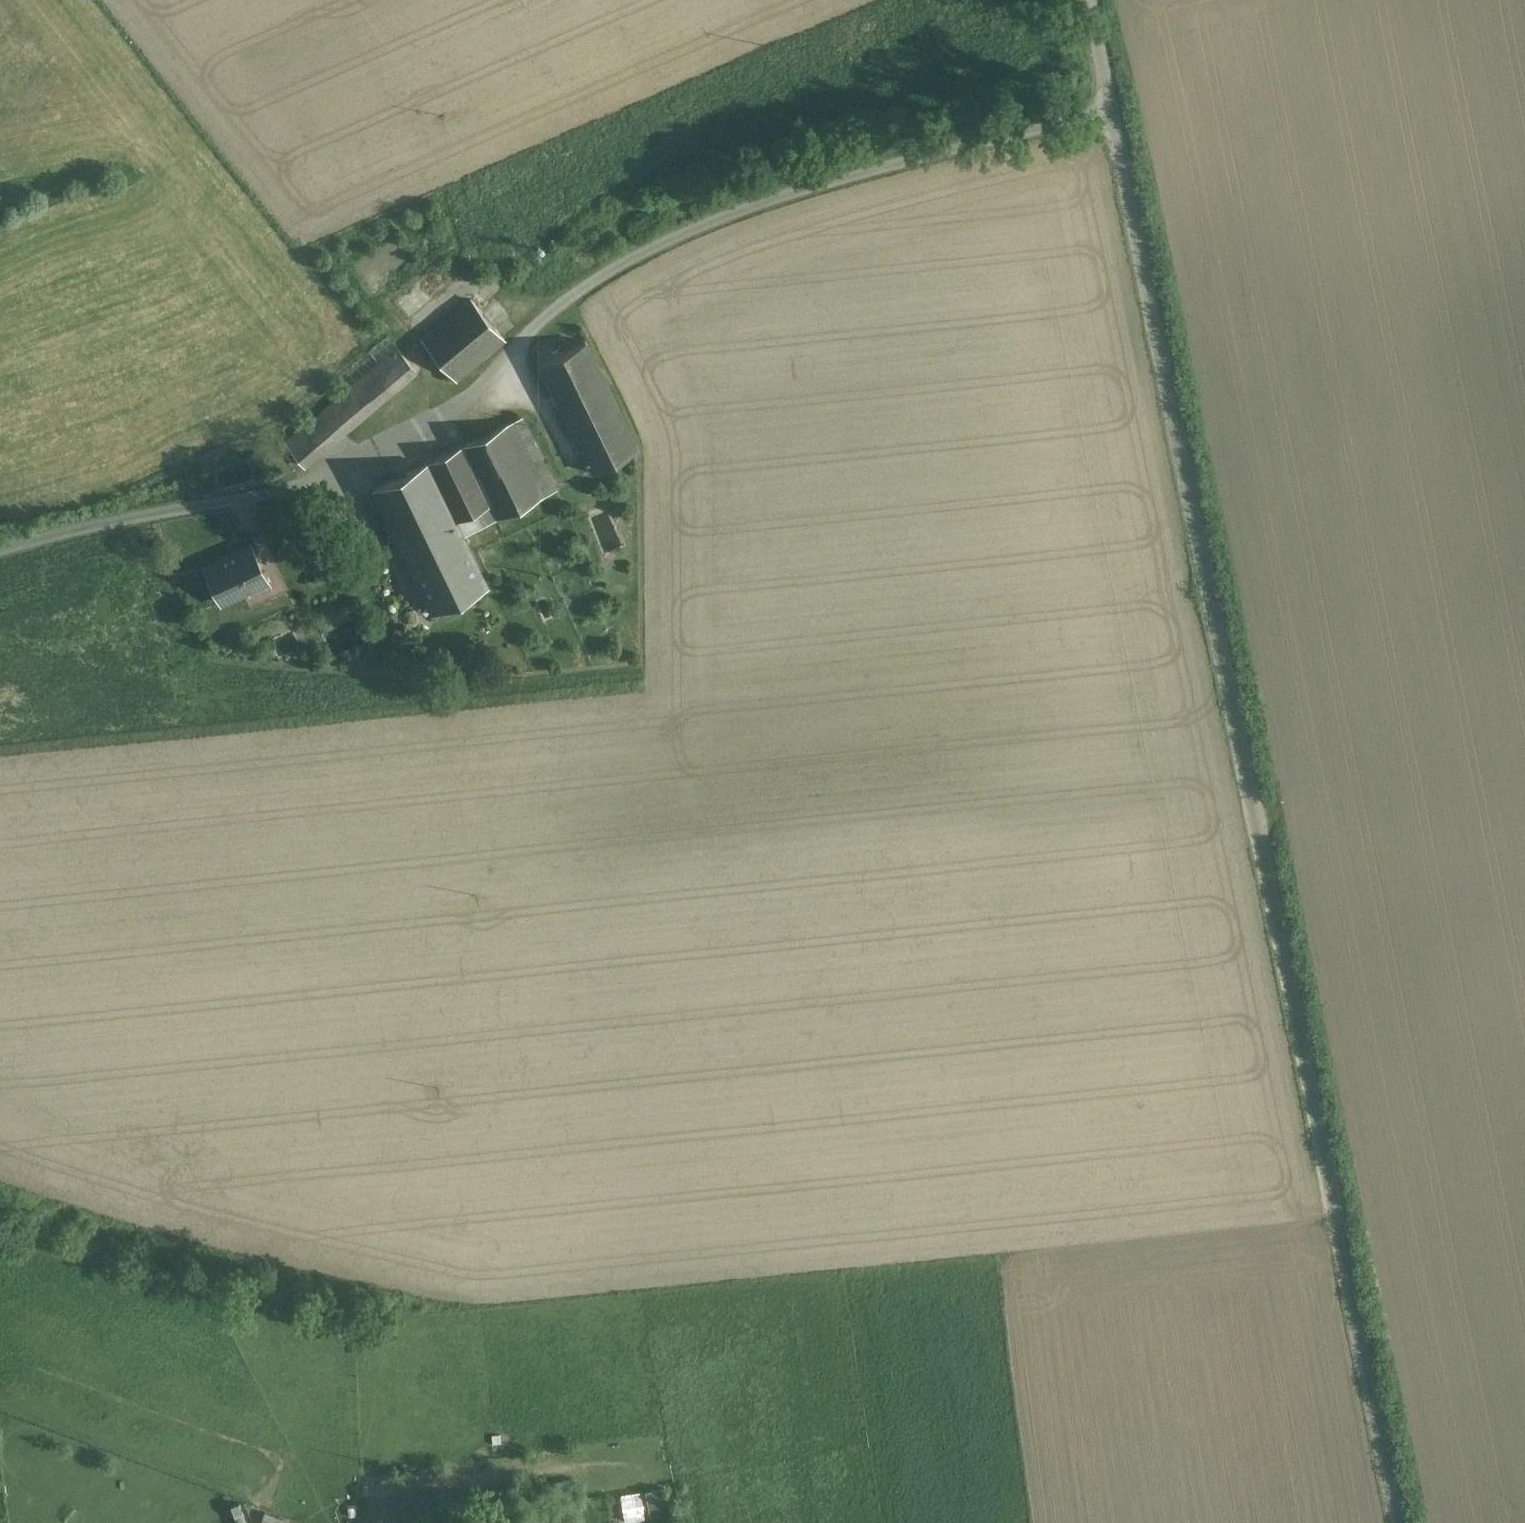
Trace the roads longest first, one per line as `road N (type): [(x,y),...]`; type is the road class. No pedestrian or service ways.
road 1 (residential): [(1090,0),(1405,1522)]

